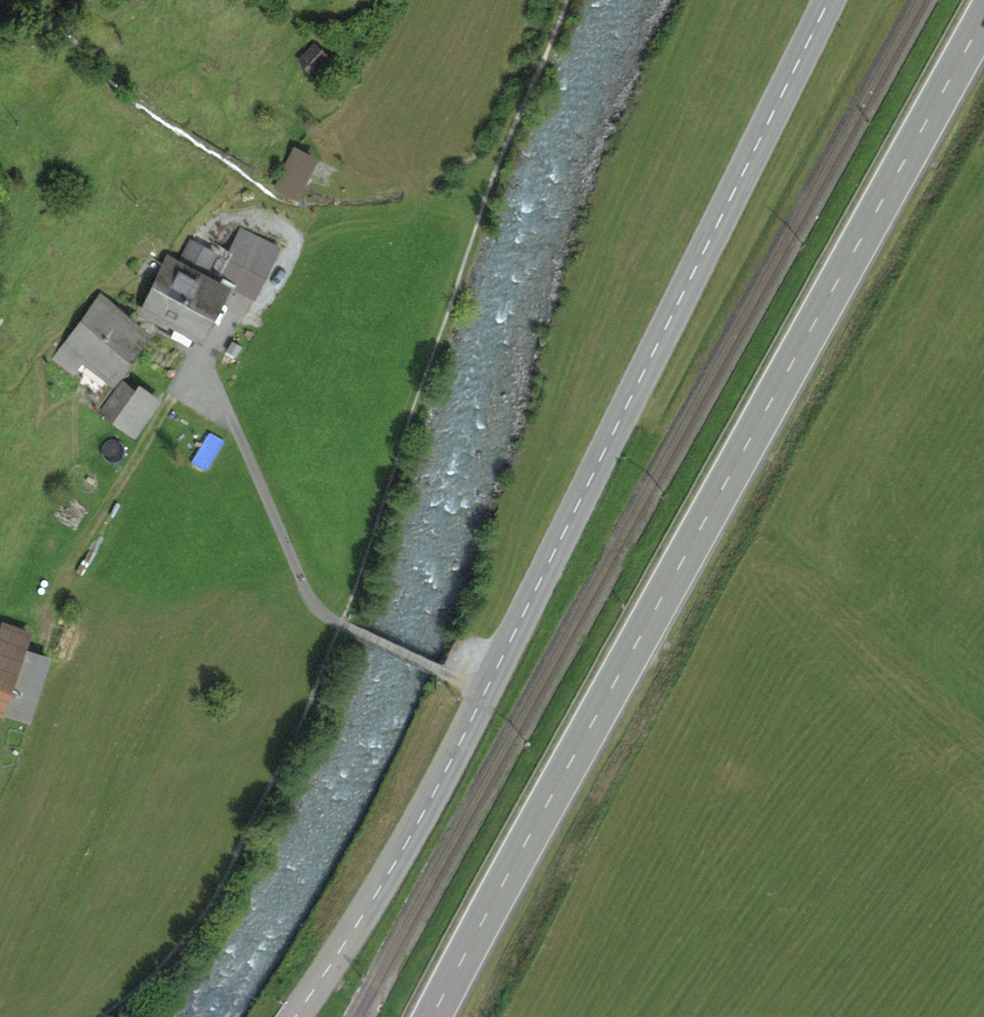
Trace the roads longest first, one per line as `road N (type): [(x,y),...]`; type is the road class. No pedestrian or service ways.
road 1 (tertiary): [(295,1016),(354,929),(488,691),(829,0)]
road 2 (primary): [(983,19),(434,1016)]

